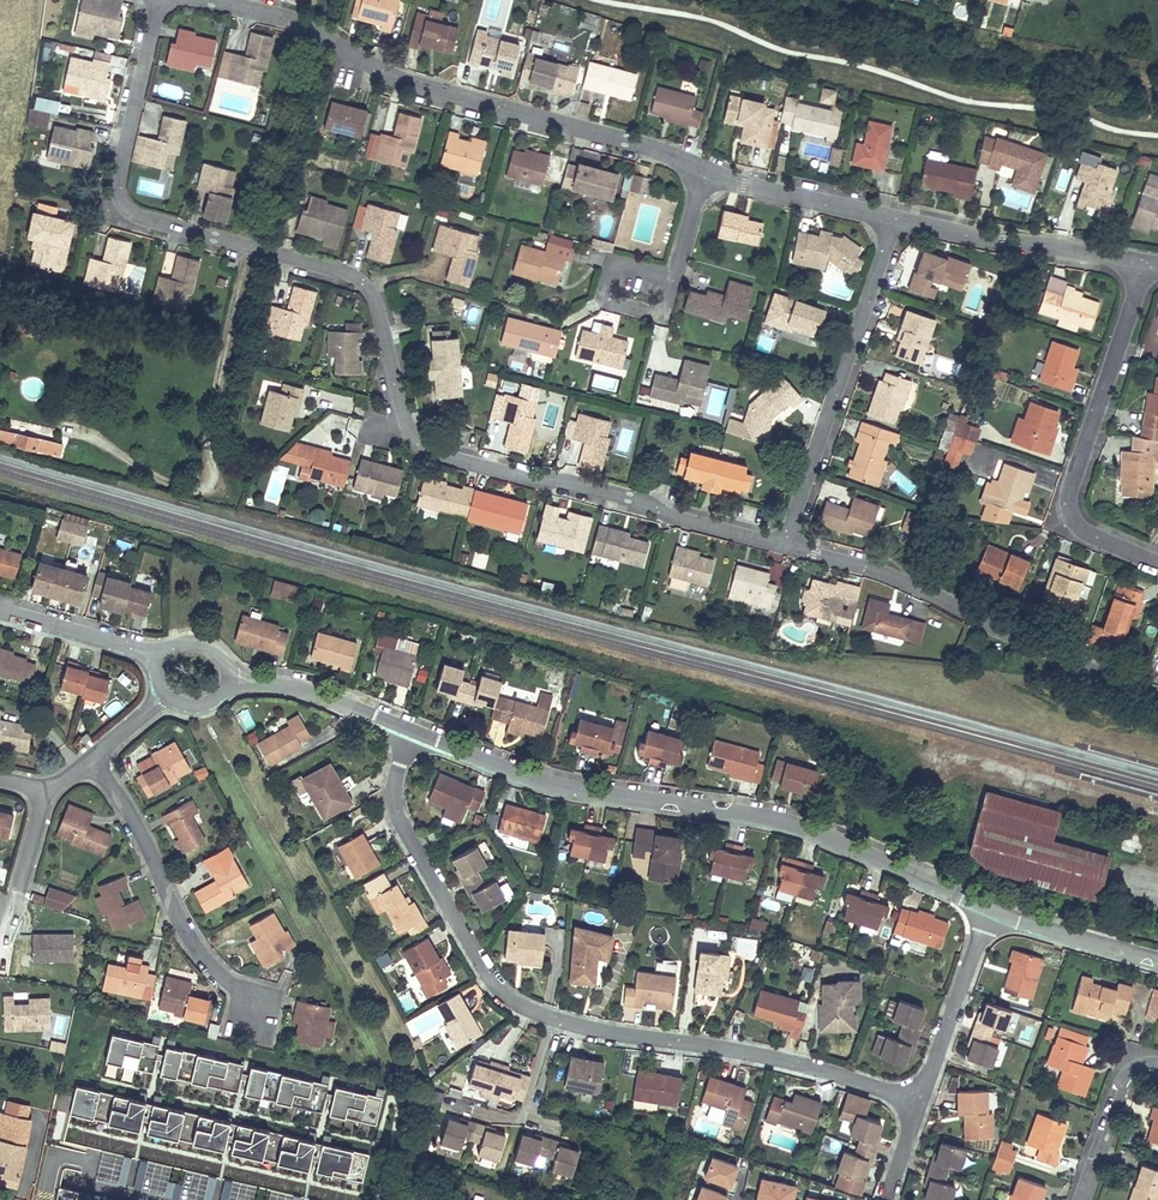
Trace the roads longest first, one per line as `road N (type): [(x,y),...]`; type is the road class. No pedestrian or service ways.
road 1 (residential): [(161,0),(118,173),(131,211),(363,283),(377,304),(410,433),(425,448),(785,545)]
road 2 (residential): [(990,910),(918,1099),(806,1065),(579,1027),(530,1011),(489,978),(409,836),(395,805),(395,775),(415,727)]
road 3 (residential): [(214,0),(295,18),(405,77),(698,167),(897,217)]
road 4 (residential): [(990,910),(799,825),(566,787),(415,727)]
road 5 (residential): [(785,545),(880,572),(1157,696)]
road 6 (residential): [(1157,562),(1082,528),(1067,492),(1145,262)]
road 7 (residential): [(897,217),(785,545)]
road 8 (residential): [(897,217),(1145,262)]
road 9 (track): [(245,244),(206,476)]
road 10 (residential): [(0,780),(42,789),(60,782),(168,695)]
road 11 (residential): [(415,727),(316,688),(227,676)]
road 12 (residential): [(1157,962),(990,910)]
road 13 (residential): [(1157,1058),(1133,1062),(1123,1076),(1083,1199)]
road 14 (residential): [(0,610),(162,658)]
road 15 (track): [(0,186),(131,211)]

